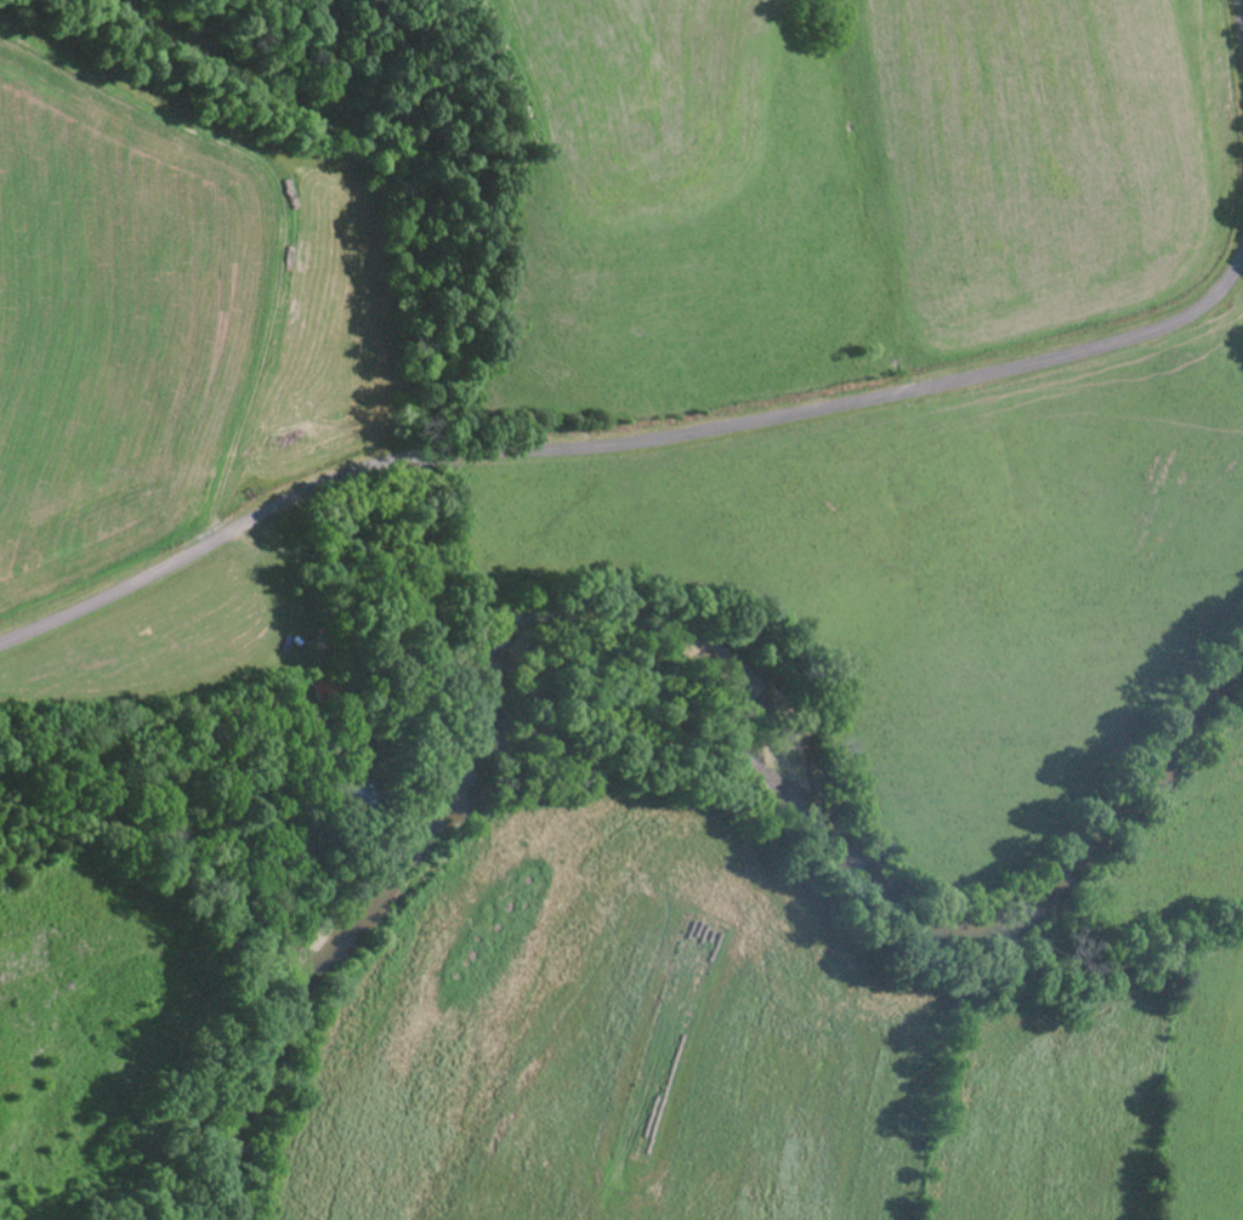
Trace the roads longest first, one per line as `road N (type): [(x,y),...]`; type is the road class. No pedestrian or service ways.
road 1 (residential): [(0,641),(359,469),(428,454),(670,437),(1096,350),(1188,317),(1231,277),(1242,251)]

